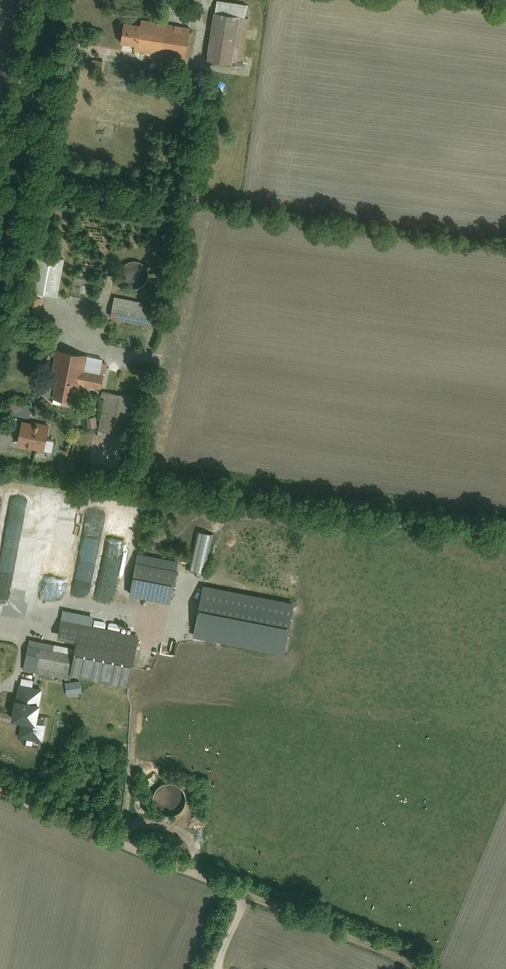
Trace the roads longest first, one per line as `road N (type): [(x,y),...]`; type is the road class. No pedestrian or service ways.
road 1 (track): [(0,789),(402,957),(449,968)]
road 2 (tertiary): [(0,242),(48,0)]

